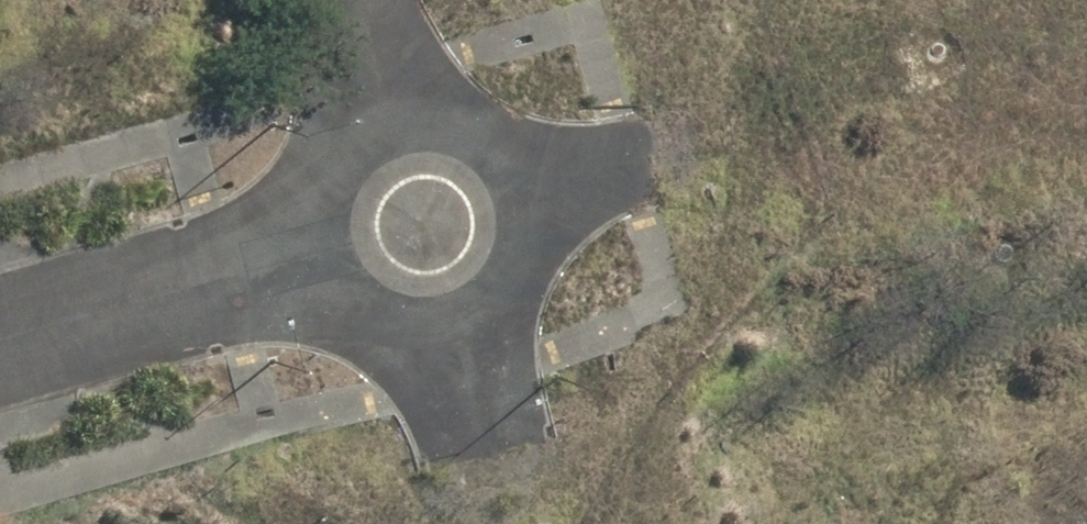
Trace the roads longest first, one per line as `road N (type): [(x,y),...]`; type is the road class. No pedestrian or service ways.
road 1 (unknown): [(680,153),(1086,34)]
road 2 (residential): [(0,338),(309,248)]
road 3 (residential): [(444,325),(502,523)]
road 4 (residential): [(502,205),(680,153)]
road 5 (residential): [(444,325),(415,332),(358,319),(317,276),(309,248)]
road 6 (residential): [(309,248),(318,188),(336,164),(389,135)]
road 7 (residential): [(502,205),(506,234),(489,289),(444,325)]
road 8 (residential): [(389,135),(418,134),(471,157),(502,205)]
road 9 (residential): [(389,135),(349,0)]

